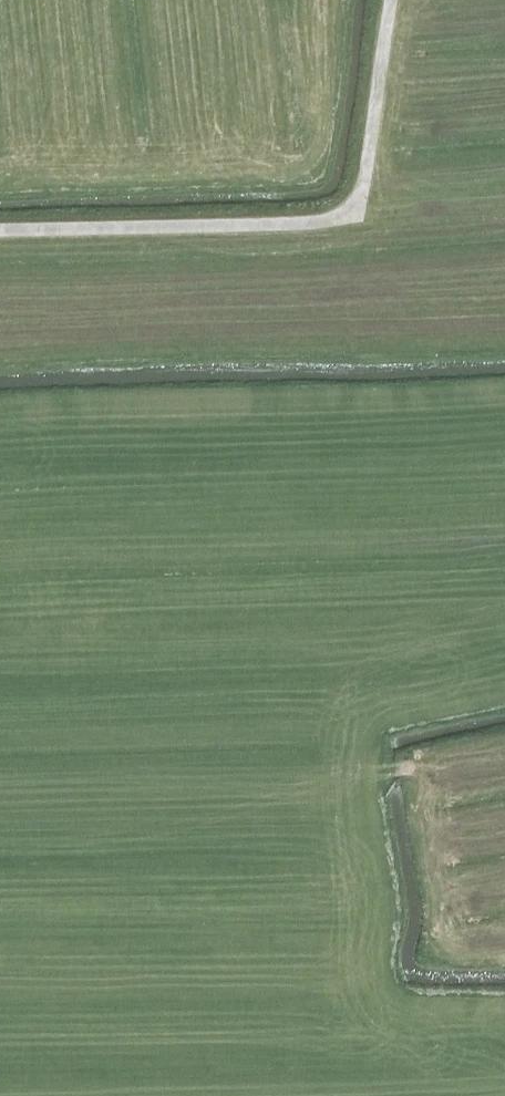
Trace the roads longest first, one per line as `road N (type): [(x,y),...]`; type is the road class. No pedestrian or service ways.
road 1 (track): [(0,229),(357,217),(391,0)]

